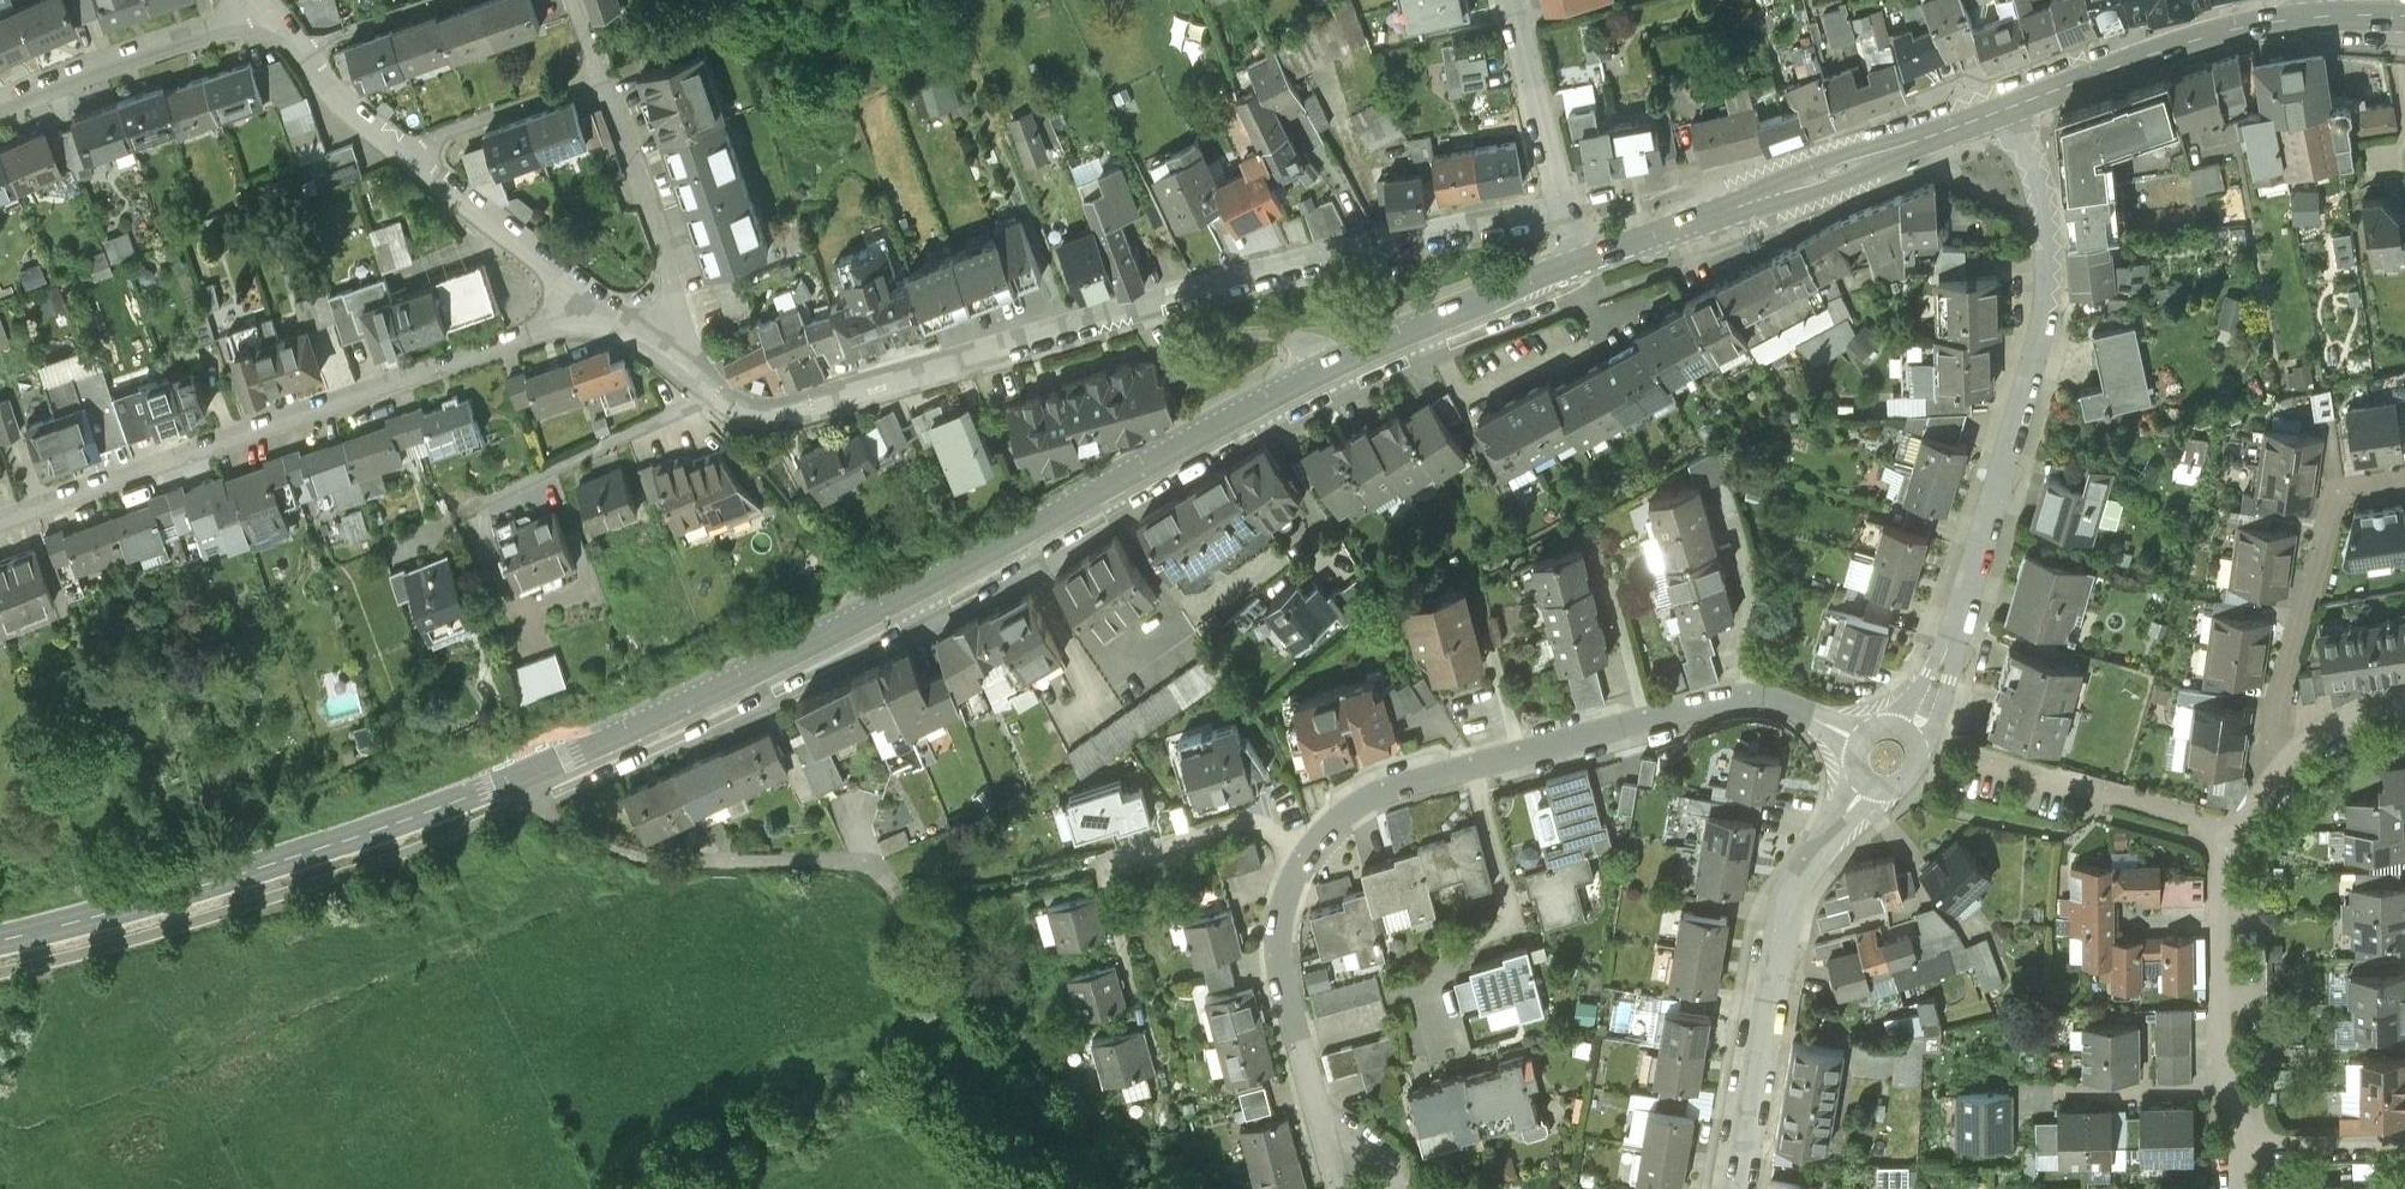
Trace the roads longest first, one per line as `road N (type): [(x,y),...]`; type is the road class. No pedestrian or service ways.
road 1 (secondary): [(1577,269),(1401,334),(1285,388),(857,619),(476,798),(253,880),(0,948)]
road 2 (residential): [(1564,213),(1337,260),(781,396),(752,396),(708,379)]
road 3 (residential): [(2001,113),(2038,214),(2043,331),(1939,679),(1905,736)]
road 4 (residential): [(0,502),(597,293)]
road 5 (secondary): [(2001,113),(1577,269)]
road 6 (residential): [(1870,778),(1792,886),(1740,1188)]
road 7 (residential): [(1864,742),(1779,701),(1738,694),(1480,763)]
road 8 (residential): [(1309,843),(1287,919),(1284,962),(1324,1127),(1365,1179)]
road 9 (residential): [(2283,768),(2272,712),(2337,500),(2404,489)]
road 10 (secondary): [(2316,24),(2235,36),(2001,113)]
road 11 (residential): [(1480,763),(1516,902),(1505,928),(1447,972),(1456,1042)]
road 12 (residential): [(1309,843),(1280,826),(1236,821),(1109,863),(1130,964)]
road 13 (residential): [(708,379),(697,399),(454,513)]
road 14 (residential): [(2247,825),(1965,755)]
road 15 (residential): [(664,339),(675,310),(669,258),(603,73)]
road 16 (residential): [(254,4),(0,90)]
road 17 (residential): [(2238,1083),(2229,897),(2247,825)]
road 18 (residential): [(410,150),(597,293)]
road 19 (residential): [(1564,213),(1513,0)]
road 20 (residential): [(410,150),(603,73)]
road 21 (residential): [(1480,763),(1347,808),(1309,843)]
road 22 (residential): [(2239,1149),(2404,1148)]
road 23 (residential): [(304,56),(452,0)]
road 24 (residential): [(304,56),(410,150)]
road 25 (residential): [(2283,768),(2341,722),(2404,702)]

